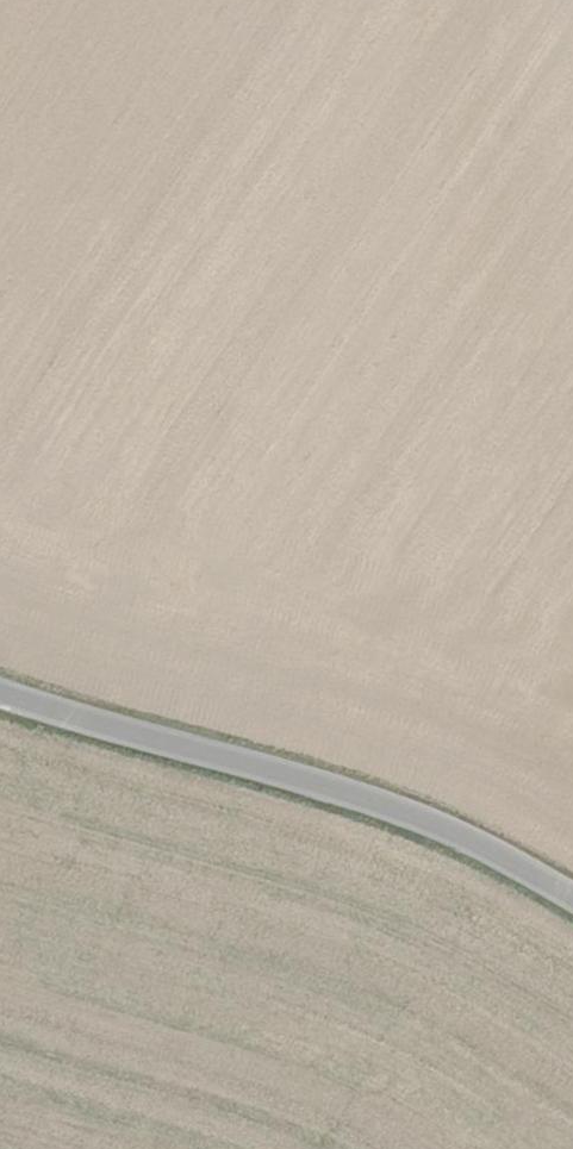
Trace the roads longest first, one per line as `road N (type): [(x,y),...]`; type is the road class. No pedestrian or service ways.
road 1 (tertiary): [(572,894),(459,828),(0,688)]

